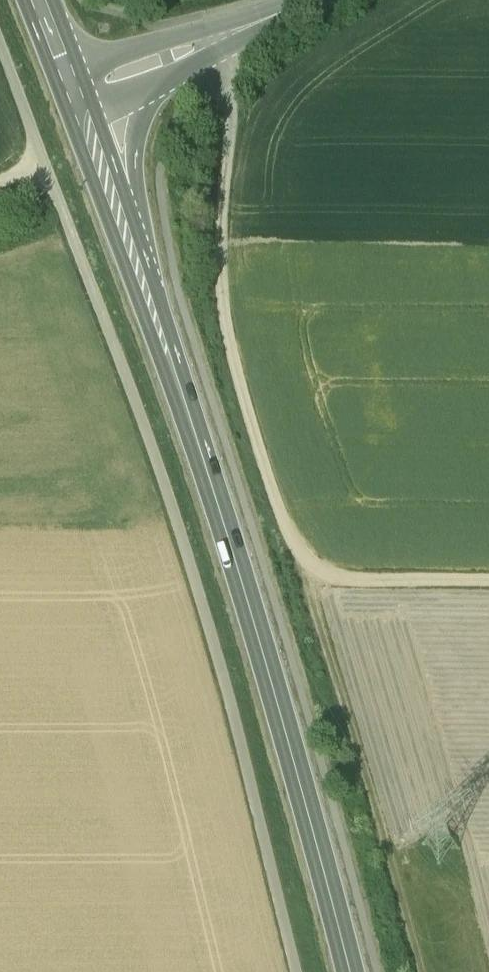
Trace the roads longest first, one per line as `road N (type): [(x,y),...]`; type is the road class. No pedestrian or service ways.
road 1 (track): [(299,971),(236,714),(146,422),(0,46)]
road 2 (secondary): [(347,971),(303,791),(206,471),(129,252)]
road 3 (track): [(226,37),(218,272),(237,383),(305,577),(488,581)]
road 4 (track): [(305,577),(412,971)]
road 5 (secondary): [(129,252),(142,124),(169,77),(207,43)]
road 6 (secondary): [(129,252),(68,92)]
road 7 (residential): [(68,92),(207,43)]

